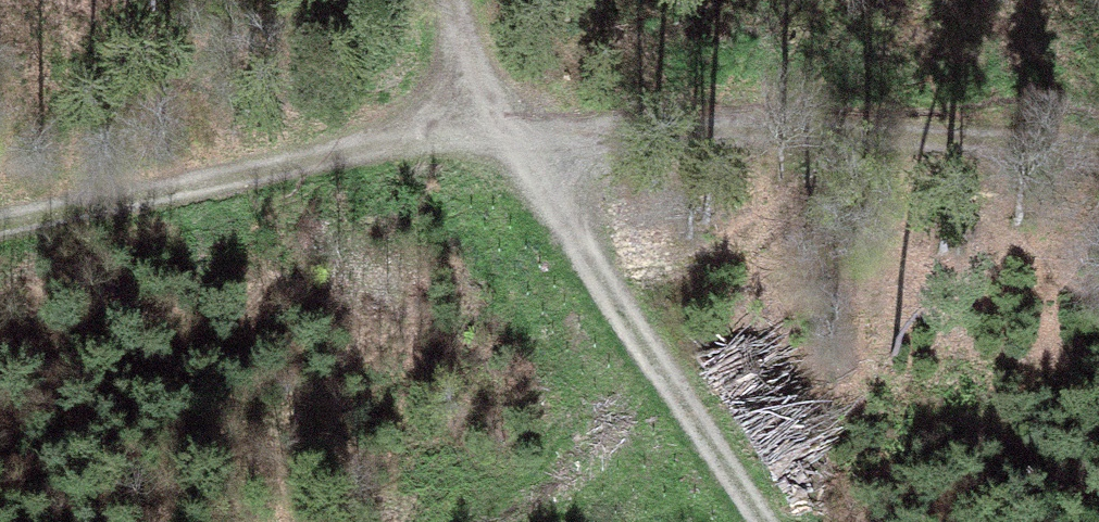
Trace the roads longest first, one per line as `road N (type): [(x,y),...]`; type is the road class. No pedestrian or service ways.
road 1 (track): [(1098,145),(706,123),(506,128),(0,234)]
road 2 (track): [(763,521),(506,128),(468,0)]

